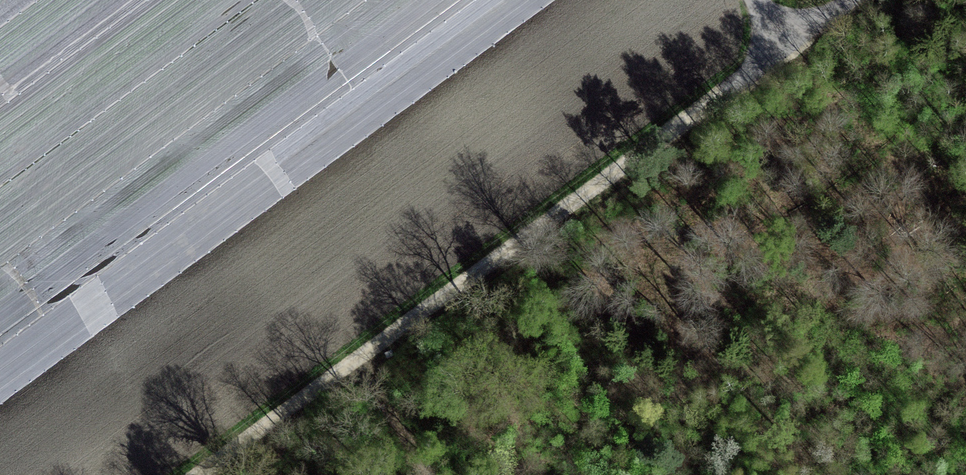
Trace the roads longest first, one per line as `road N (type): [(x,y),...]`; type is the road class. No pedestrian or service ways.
road 1 (track): [(784,66),(203,474)]
road 2 (unclassified): [(875,0),(784,66),(749,0)]
road 3 (track): [(363,359),(445,474)]

